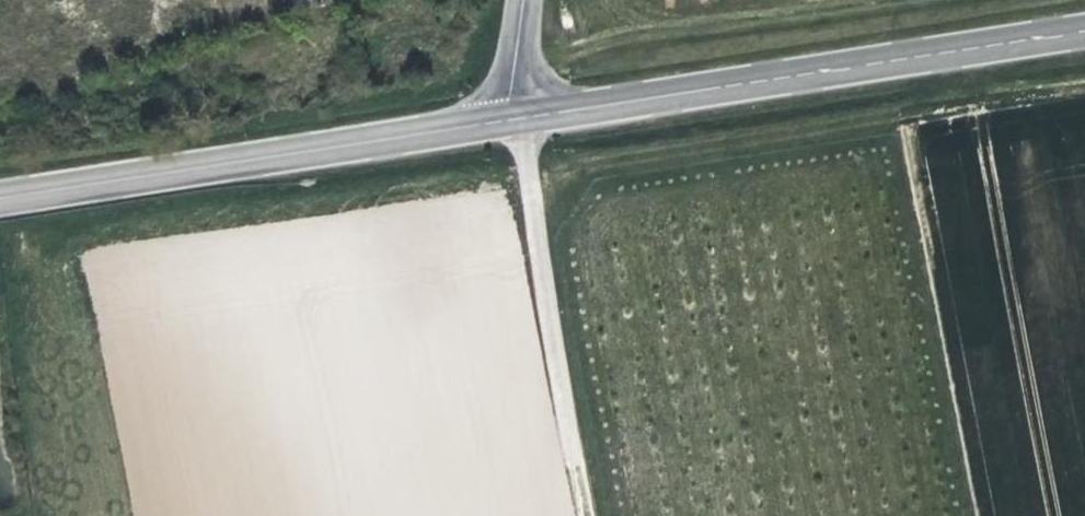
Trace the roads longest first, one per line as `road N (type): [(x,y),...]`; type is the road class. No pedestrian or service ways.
road 1 (primary): [(511,104),(1084,18)]
road 2 (track): [(1084,84),(523,172)]
road 3 (primary): [(0,192),(511,104)]

